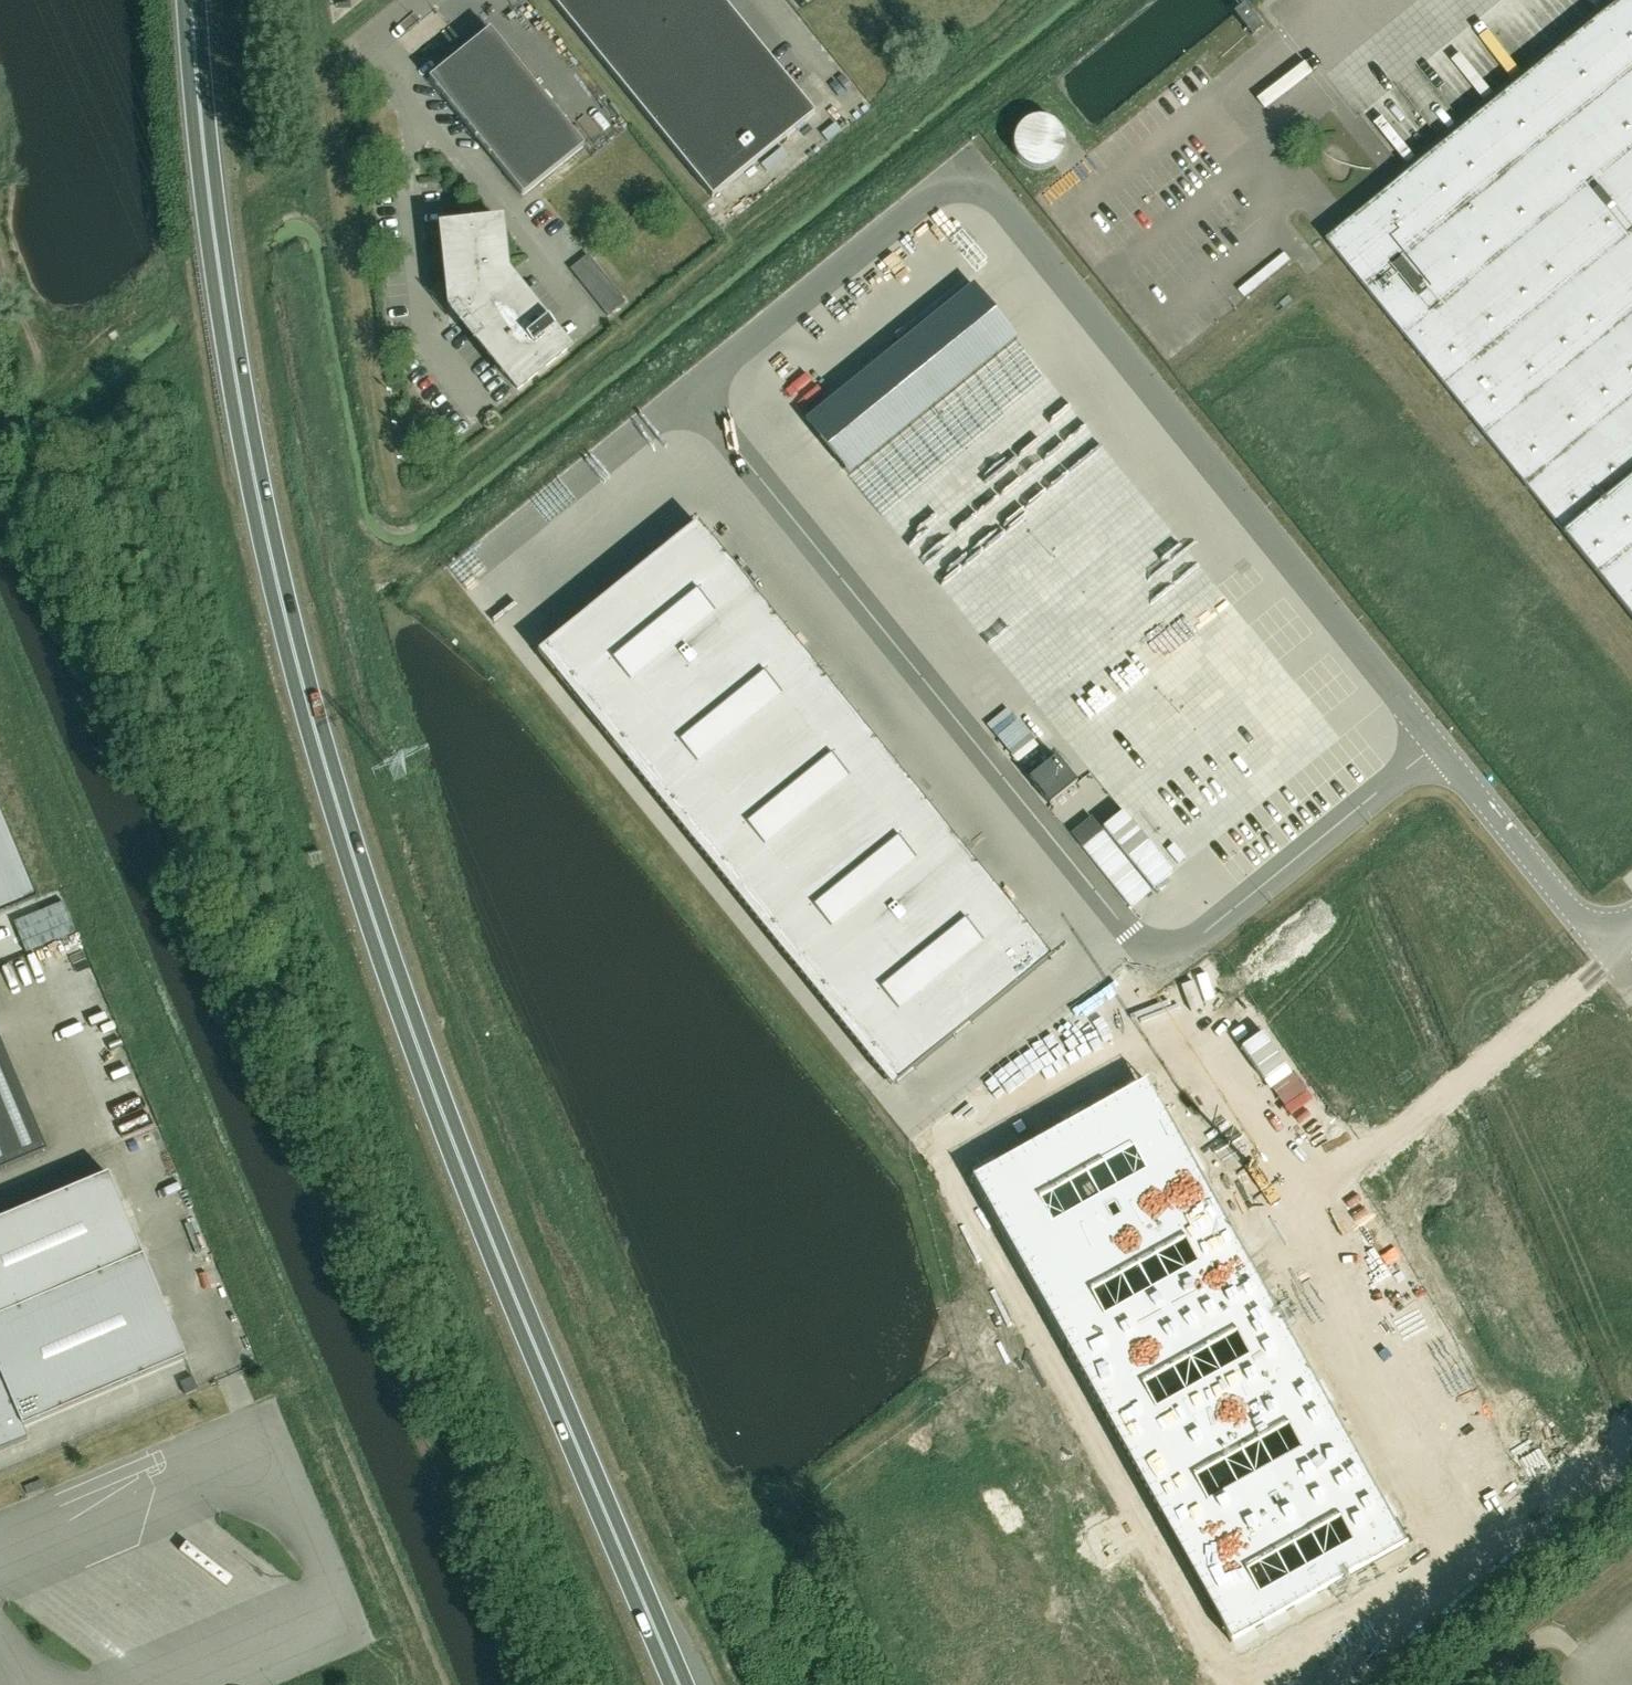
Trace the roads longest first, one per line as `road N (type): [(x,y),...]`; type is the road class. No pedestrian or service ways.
road 1 (trunk): [(681,1684),(470,1186),(376,933),(296,675),(248,464),(210,230),(189,0)]
road 2 (unclassified): [(1439,741),(970,160),(687,391)]
road 3 (unclassified): [(687,391),(1162,964),(1439,741)]
road 4 (unclassified): [(1631,922),(1604,945),(1439,741)]
road 5 (unclassified): [(687,391),(462,575)]

